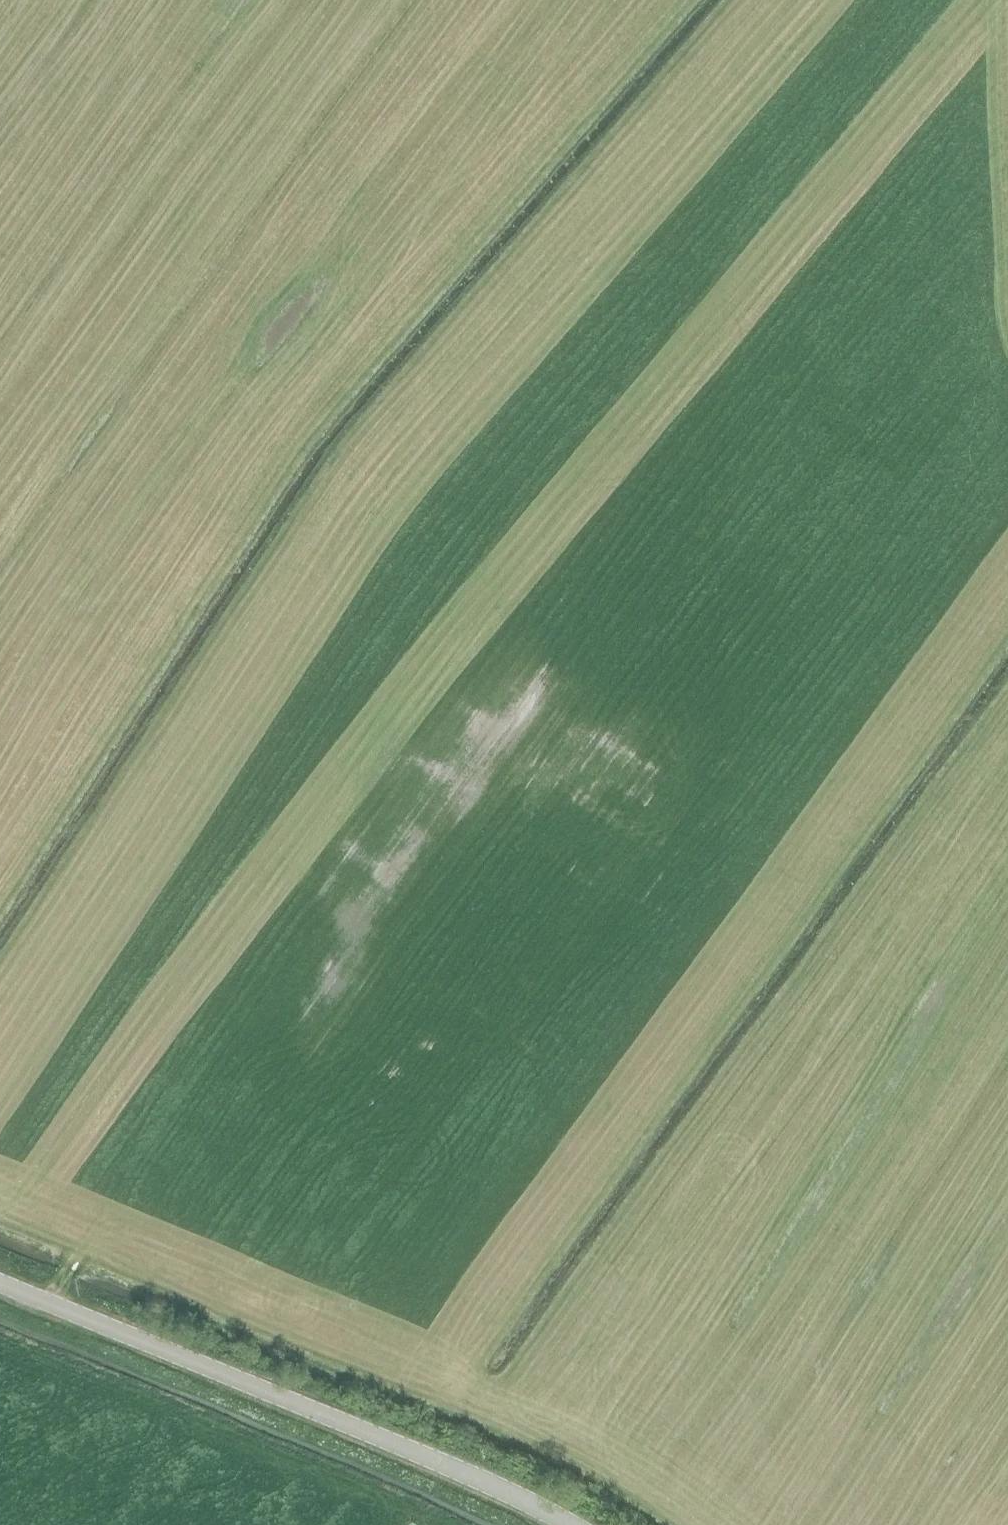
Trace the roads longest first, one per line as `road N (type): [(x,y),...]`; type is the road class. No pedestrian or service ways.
road 1 (unclassified): [(570,1524),(442,1461),(0,1283)]

